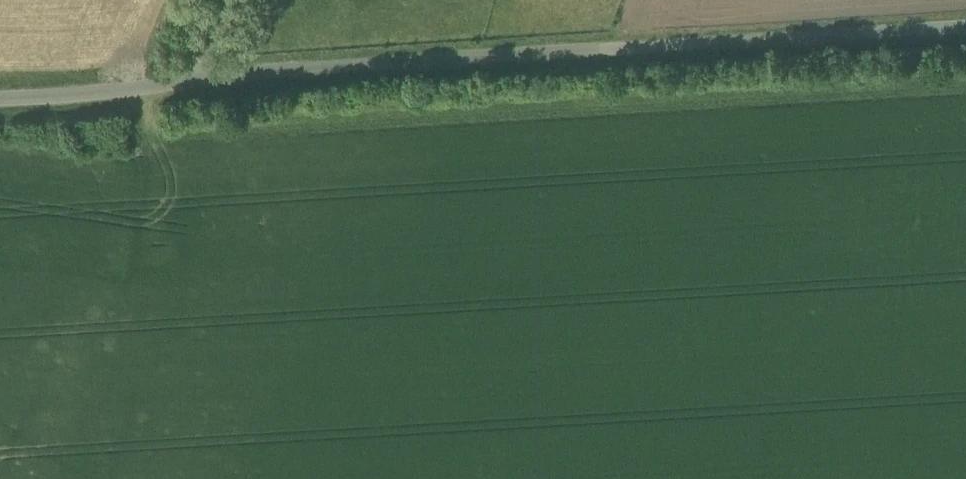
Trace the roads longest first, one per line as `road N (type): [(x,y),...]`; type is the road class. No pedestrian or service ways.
road 1 (unclassified): [(965,29),(401,62),(0,101)]

